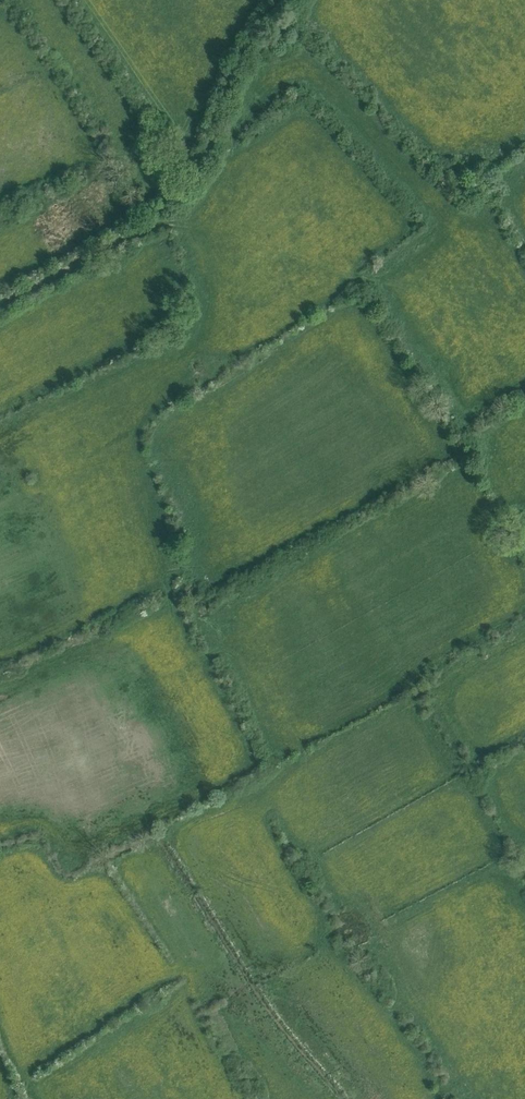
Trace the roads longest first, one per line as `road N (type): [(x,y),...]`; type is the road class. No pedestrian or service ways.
road 1 (track): [(284,0),(236,70),(200,166),(154,219),(0,305)]

